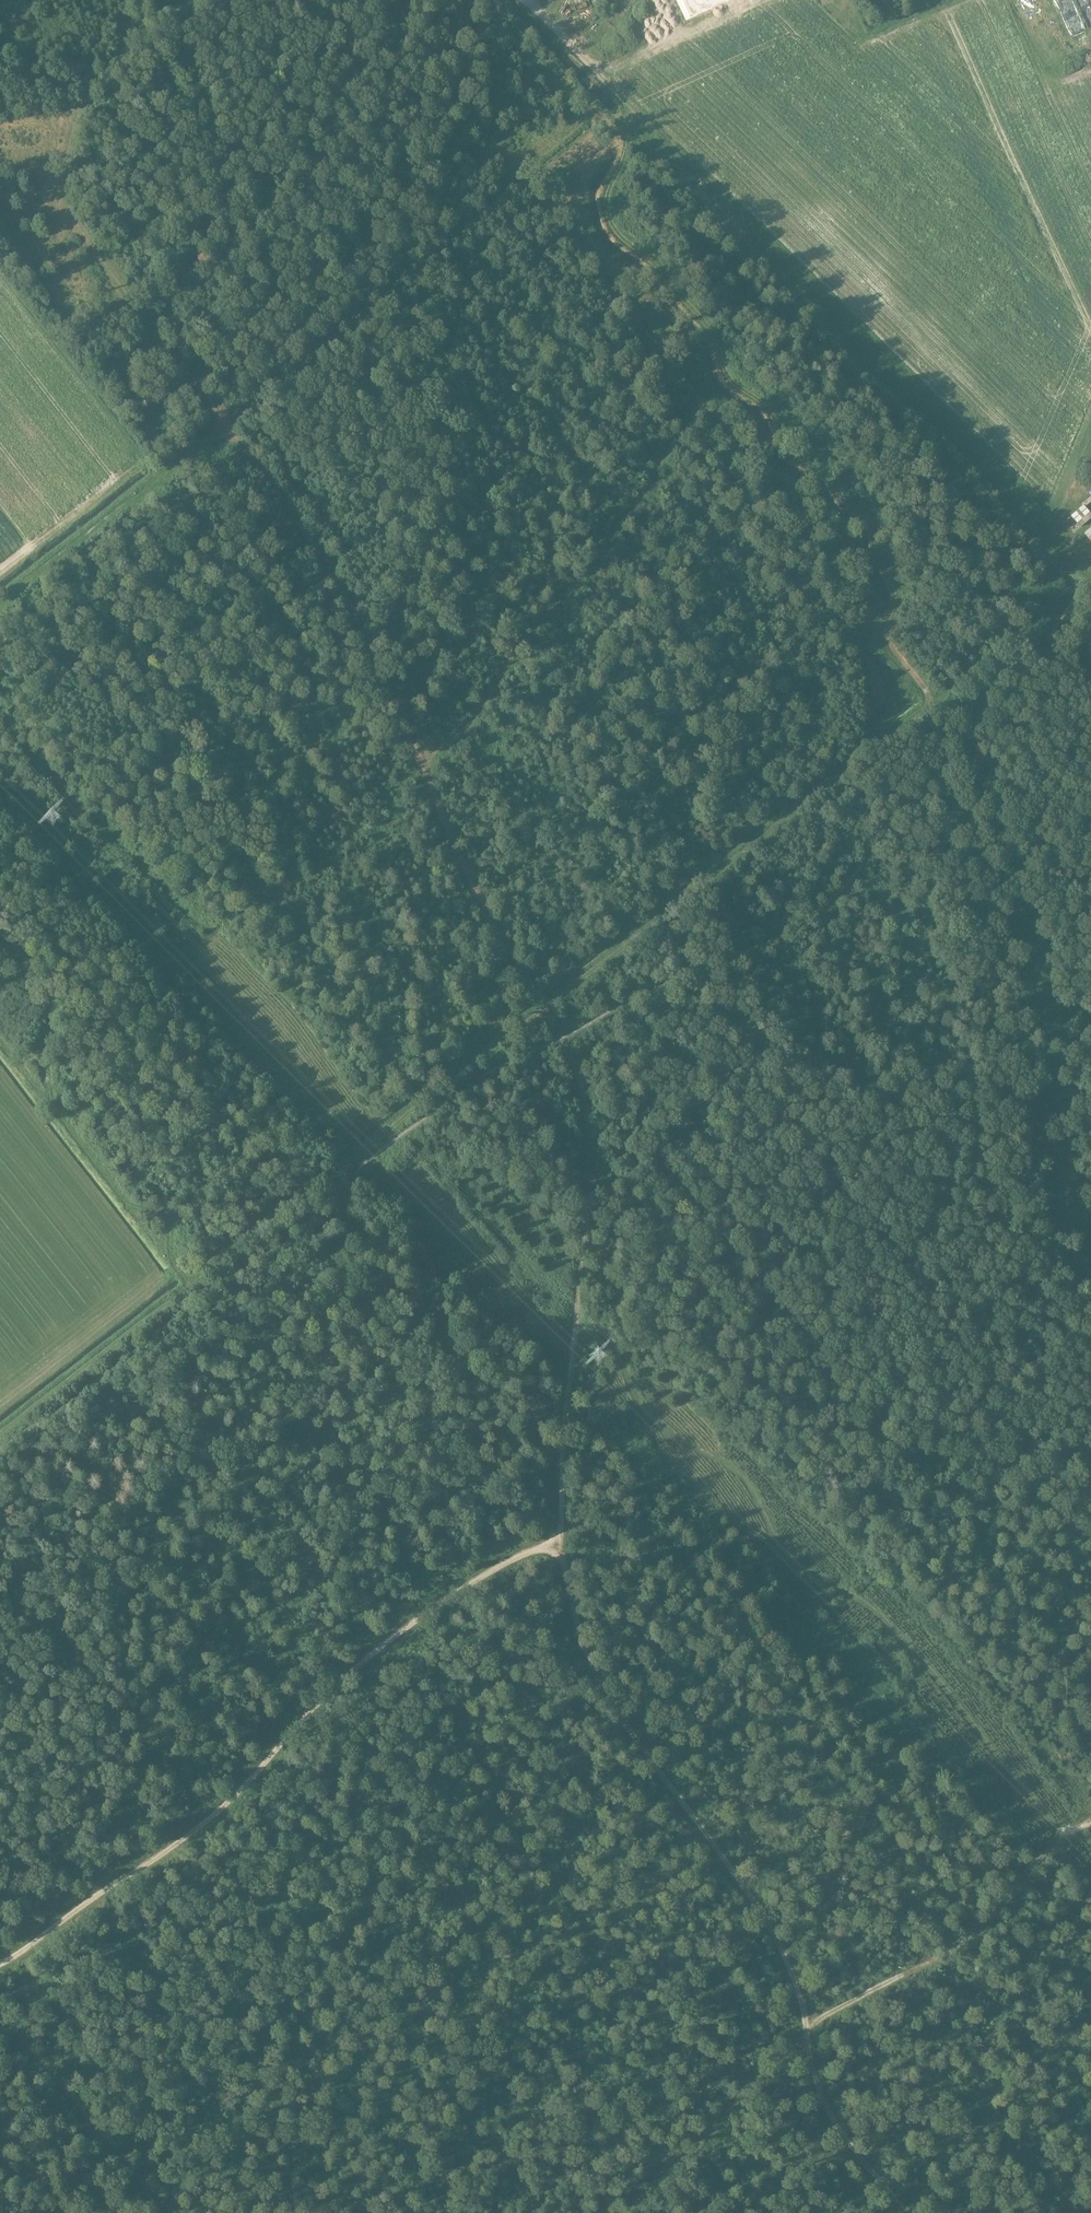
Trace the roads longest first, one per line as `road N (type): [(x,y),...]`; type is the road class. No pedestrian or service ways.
road 1 (track): [(198,0),(124,49),(87,101),(68,159),(71,210),(328,567),(483,907),(547,1009),(0,1433)]
road 2 (track): [(1090,1283),(1066,1202),(1016,893),(988,803),(934,705),(547,1009),(577,1082),(585,1133),(574,1325)]
road 3 (track): [(1078,587),(934,705),(792,512),(426,54),(367,0)]
road 4 (track): [(562,1543),(593,1671),(765,1920),(803,2010),(820,2100),(908,2212)]
road 5 (track): [(574,1325),(593,1329),(613,1347),(643,1412),(742,1471),(791,1565),(871,1608),(906,1640),(1066,1836)]
road 6 (track): [(0,1963),(206,1821),(318,1702),(401,1630),(497,1566),(562,1543)]
road 7 (track): [(386,1133),(217,940),(159,886)]
road 8 (track): [(805,2027),(944,1953),(1066,1836)]
road 9 (track): [(190,1285),(0,1038)]
road 10 (track): [(0,605),(228,425)]
road 11 (track): [(0,2015),(175,2212)]
road 12 (track): [(623,2212),(764,2067),(807,2043)]
road 13 (track): [(574,1325),(562,1543)]

